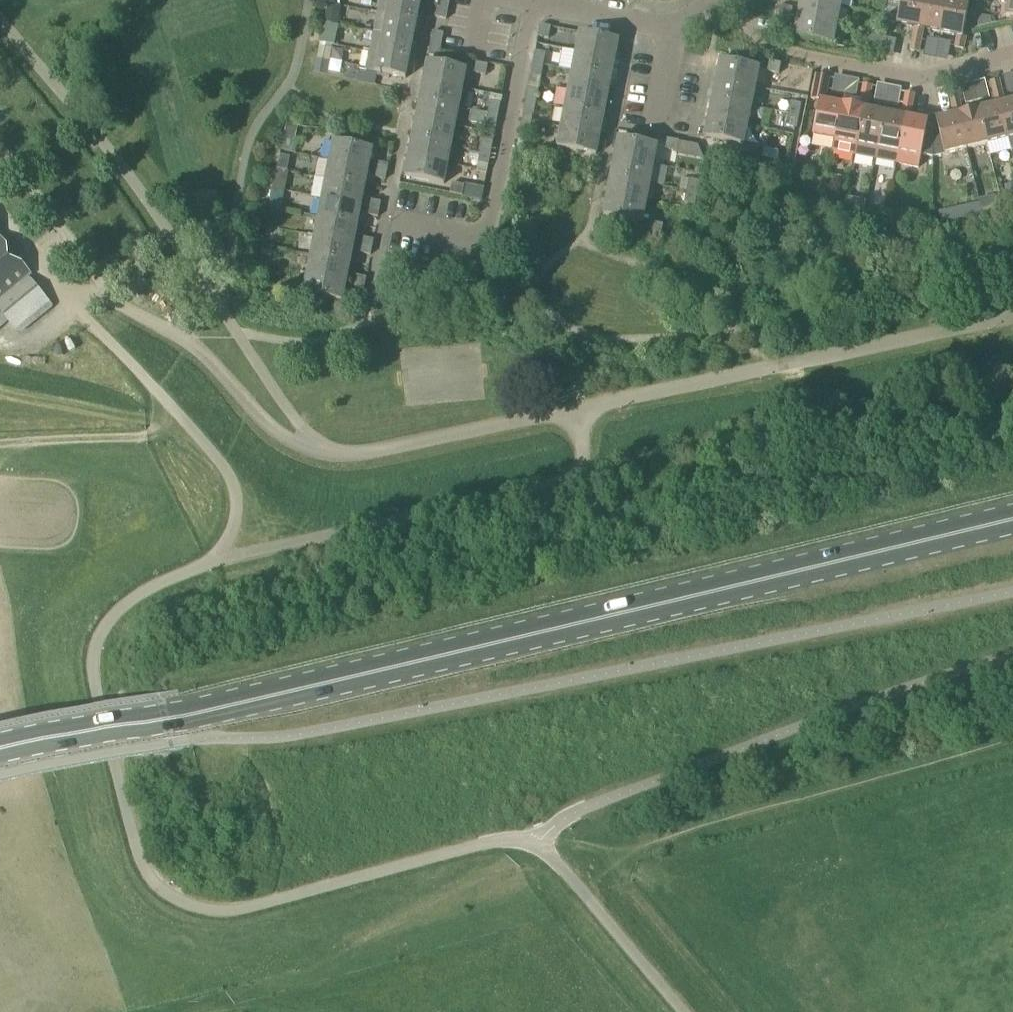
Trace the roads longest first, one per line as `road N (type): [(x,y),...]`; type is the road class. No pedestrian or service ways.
road 1 (primary): [(0,760),(1012,519)]
road 2 (unclassified): [(208,564),(133,600),(101,633),(95,651),(92,672),(142,859),(171,899),(212,912),(239,911),(519,841),(552,859),(682,1011)]
road 3 (unclassified): [(580,411),(583,467),(562,485),(208,564)]
road 4 (unclassified): [(1012,318),(580,411)]
road 5 (unclassified): [(60,293),(220,462),(238,509),(231,539),(208,564)]
road 6 (residential): [(727,0),(759,47),(918,79),(1012,56)]
road 7 (unclassified): [(318,449),(383,451),(580,411)]
road 8 (unclassified): [(318,449),(291,440),(205,358),(108,300)]
road 9 (unclassified): [(5,157),(108,300)]
road 10 (residential): [(602,17),(674,30),(722,0)]

